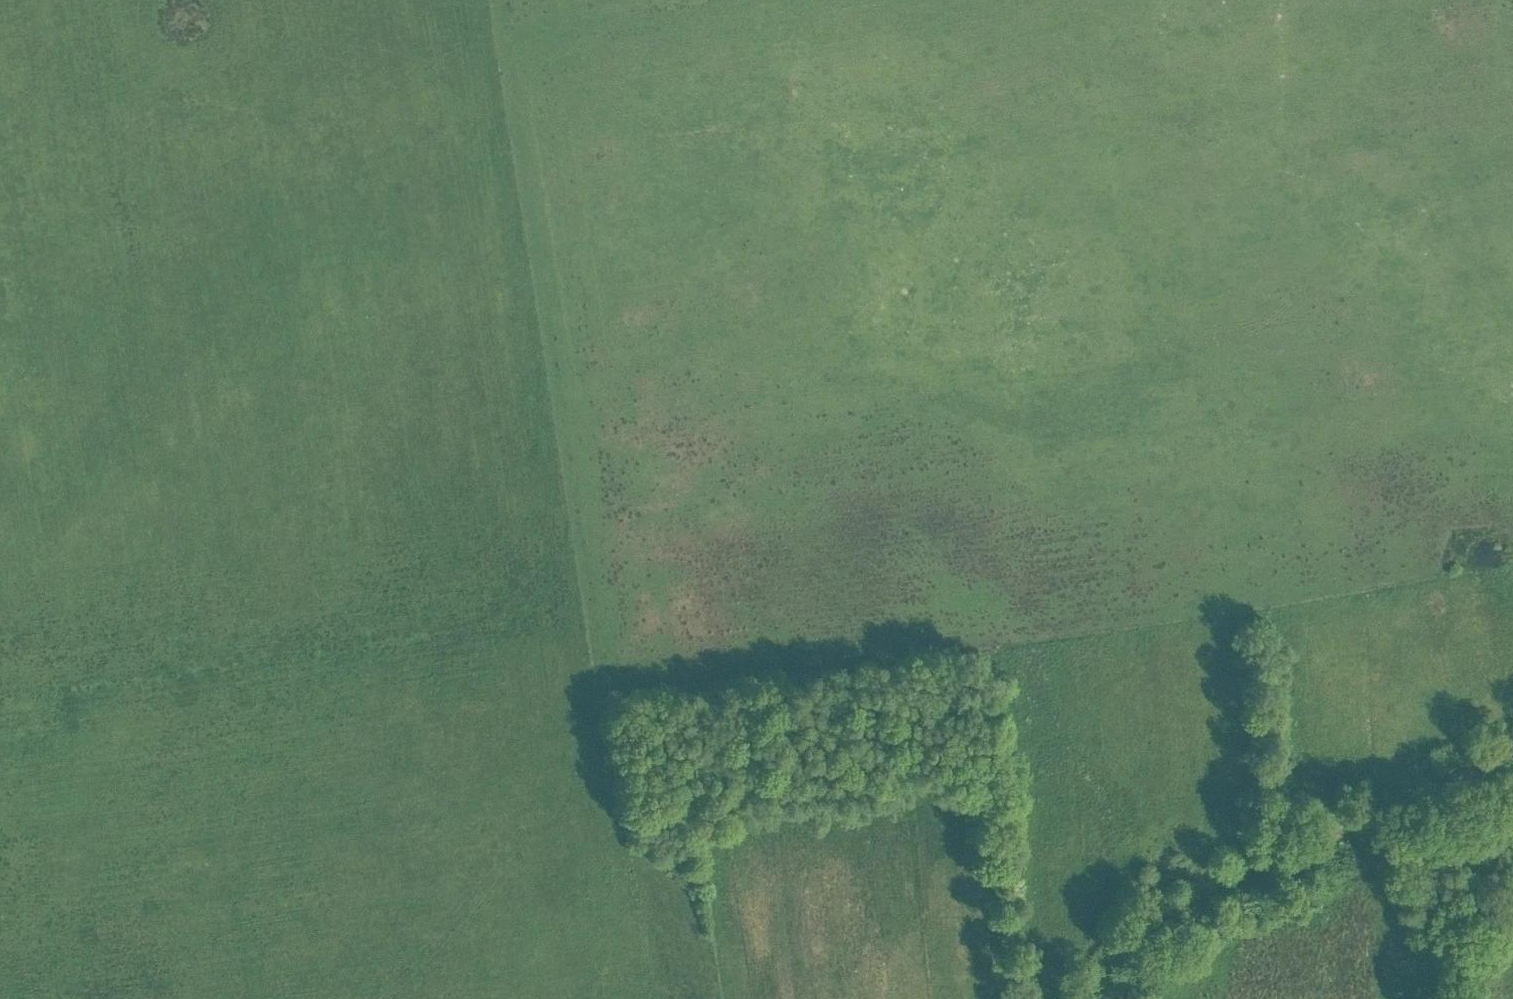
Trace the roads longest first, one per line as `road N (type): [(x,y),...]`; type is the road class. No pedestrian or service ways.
road 1 (track): [(1079,998),(1154,925),(1212,889),(1512,749)]

